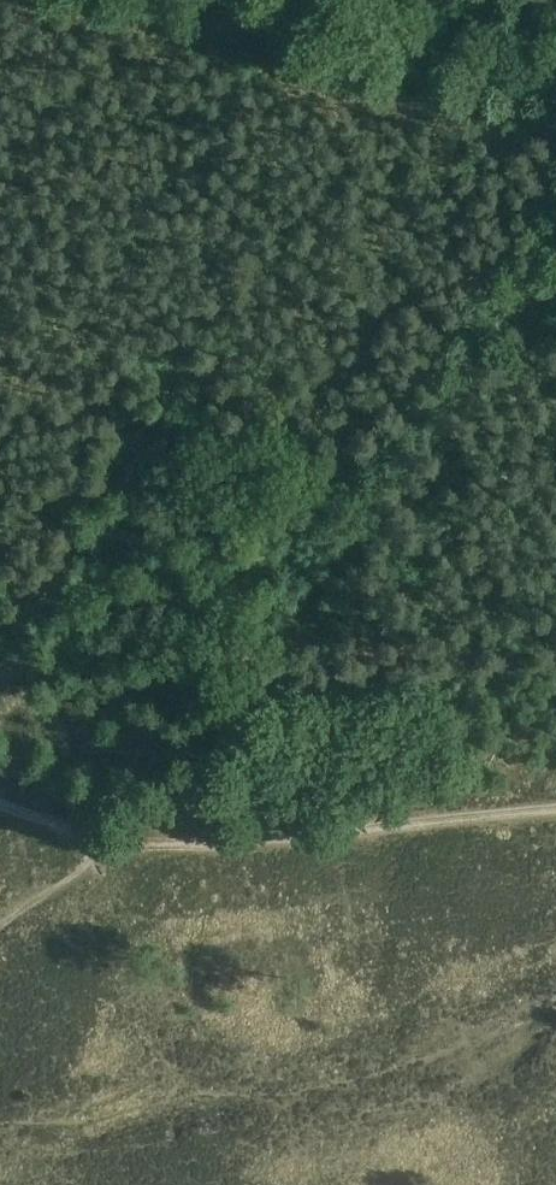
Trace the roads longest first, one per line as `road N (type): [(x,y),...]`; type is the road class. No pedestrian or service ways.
road 1 (track): [(292,605),(555,232)]
road 2 (track): [(555,817),(281,842),(118,842)]
road 3 (track): [(271,0),(555,85)]
road 4 (track): [(118,842),(0,802)]

